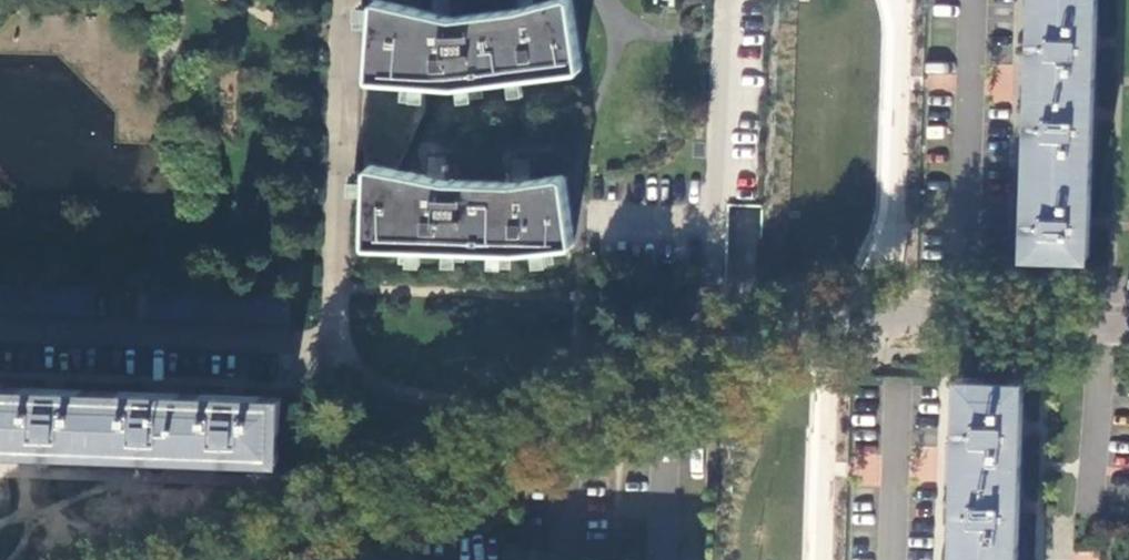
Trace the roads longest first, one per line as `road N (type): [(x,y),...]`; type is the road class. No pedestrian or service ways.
road 1 (residential): [(1128,321),(894,310),(818,319),(216,559)]

